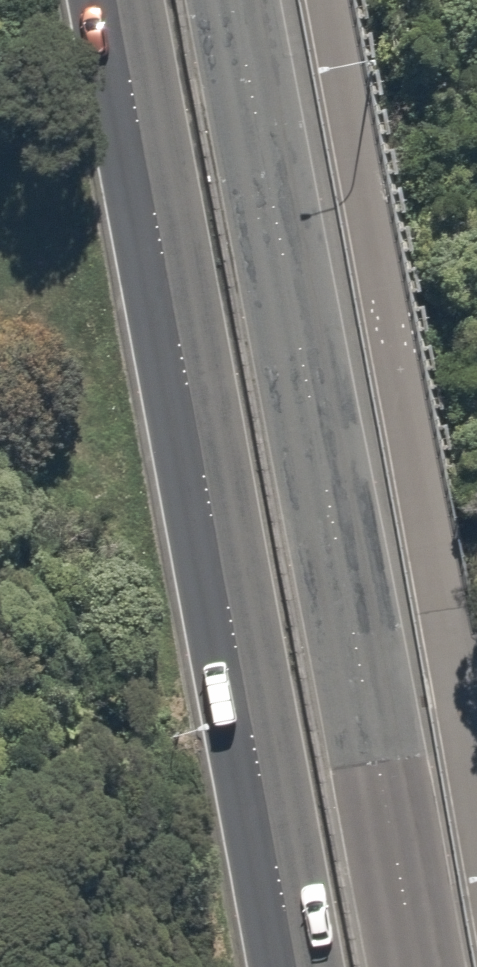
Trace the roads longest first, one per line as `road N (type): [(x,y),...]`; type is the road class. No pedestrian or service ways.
road 1 (secondary): [(234,0),(417,966)]
road 2 (secondary): [(292,966),(114,0)]

